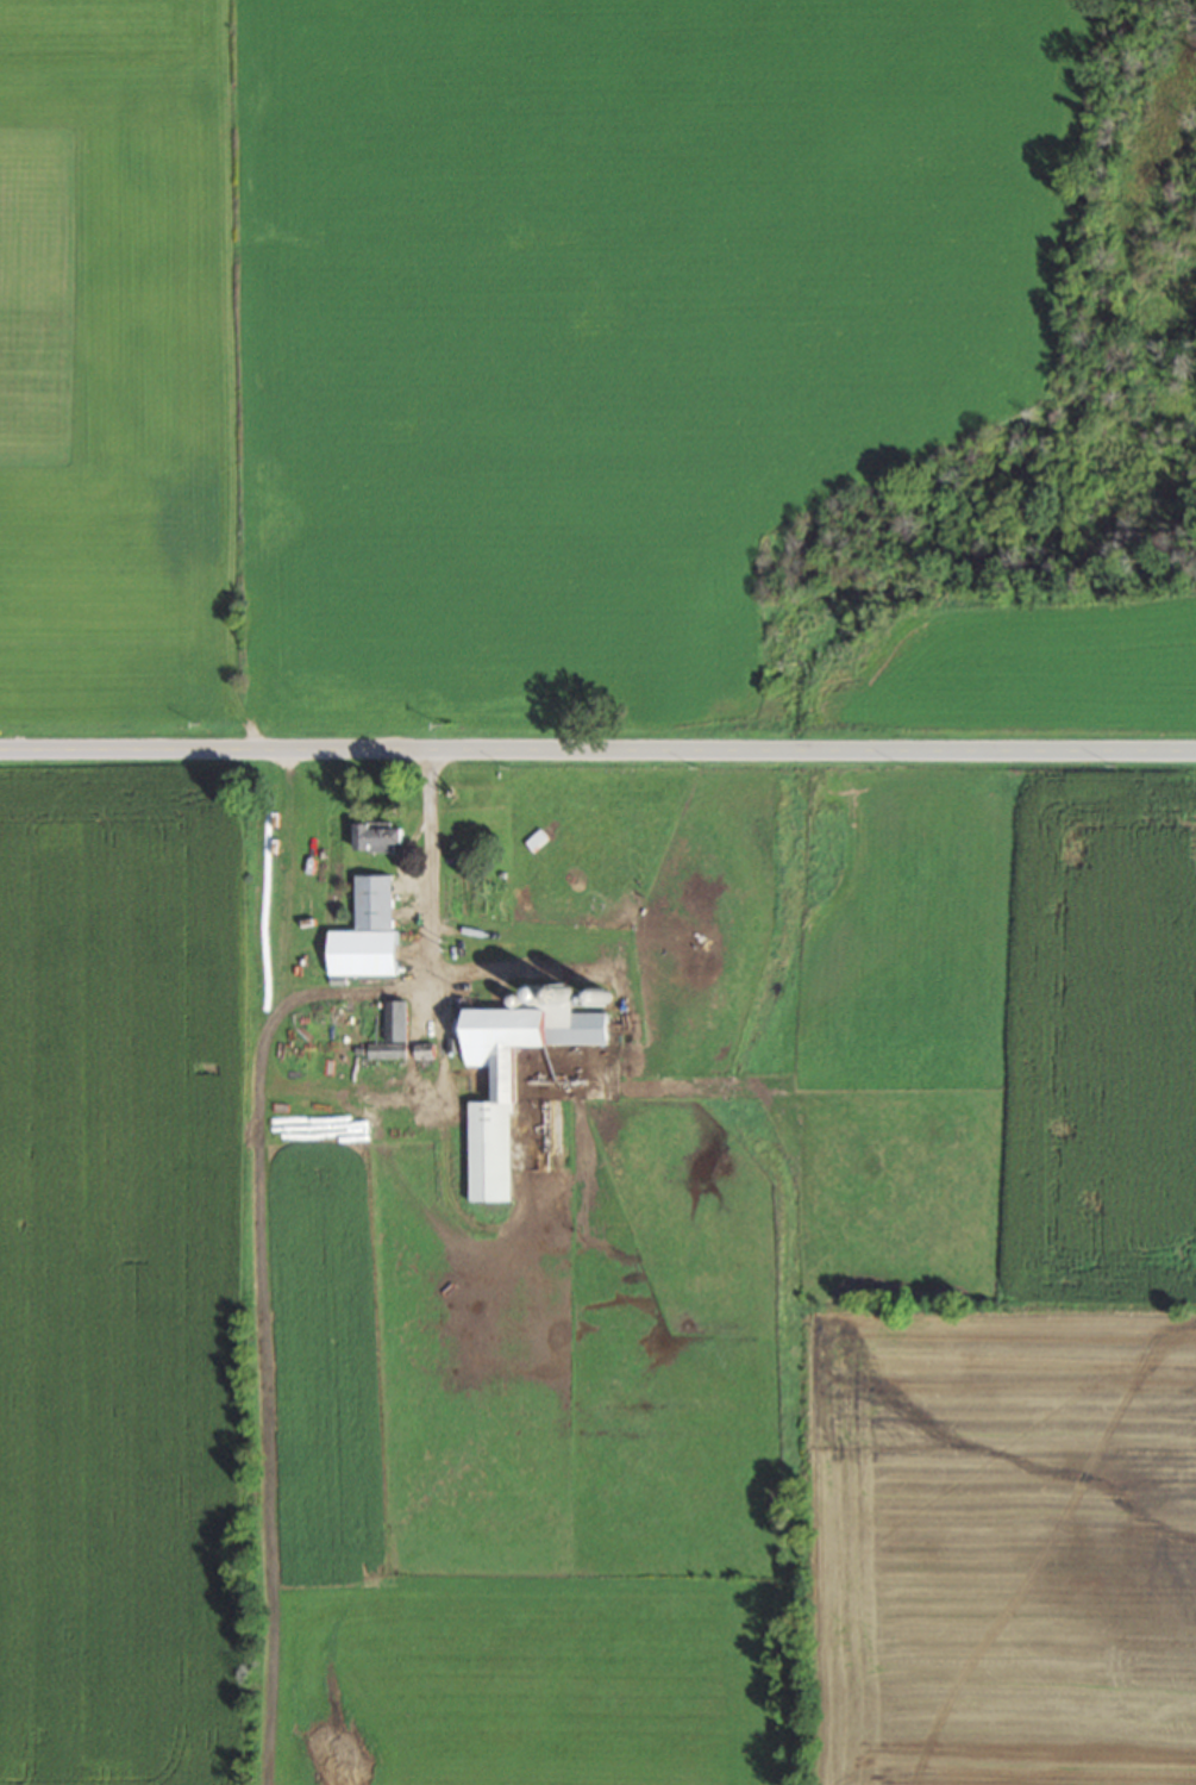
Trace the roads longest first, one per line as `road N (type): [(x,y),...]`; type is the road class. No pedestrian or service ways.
road 1 (secondary): [(0,749),(1195,751)]

